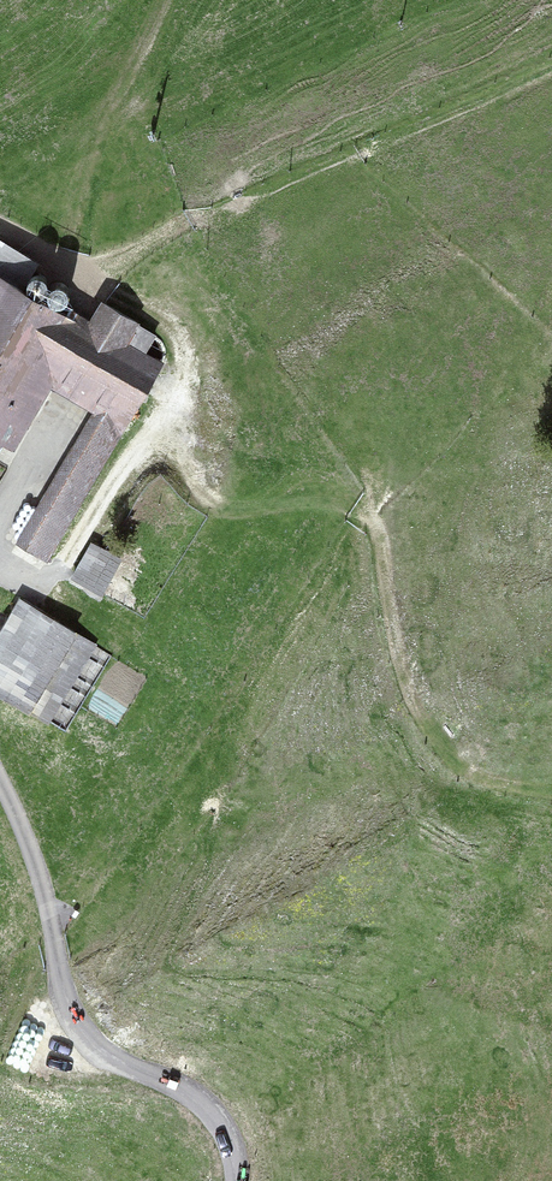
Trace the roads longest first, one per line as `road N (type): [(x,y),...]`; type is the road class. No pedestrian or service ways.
road 1 (track): [(163,406),(194,470),(217,494),(331,499),(365,510),(380,535),(401,673),(424,720),(465,759),(551,780)]
road 2 (track): [(551,75),(283,179),(84,274)]
road 3 (unclassified): [(0,782),(34,855),(62,1009),(105,1060),(190,1092),(221,1126),(234,1180)]
road 4 (track): [(70,266),(101,130),(164,0)]
road 5 (track): [(0,229),(165,328),(178,361),(163,406)]

